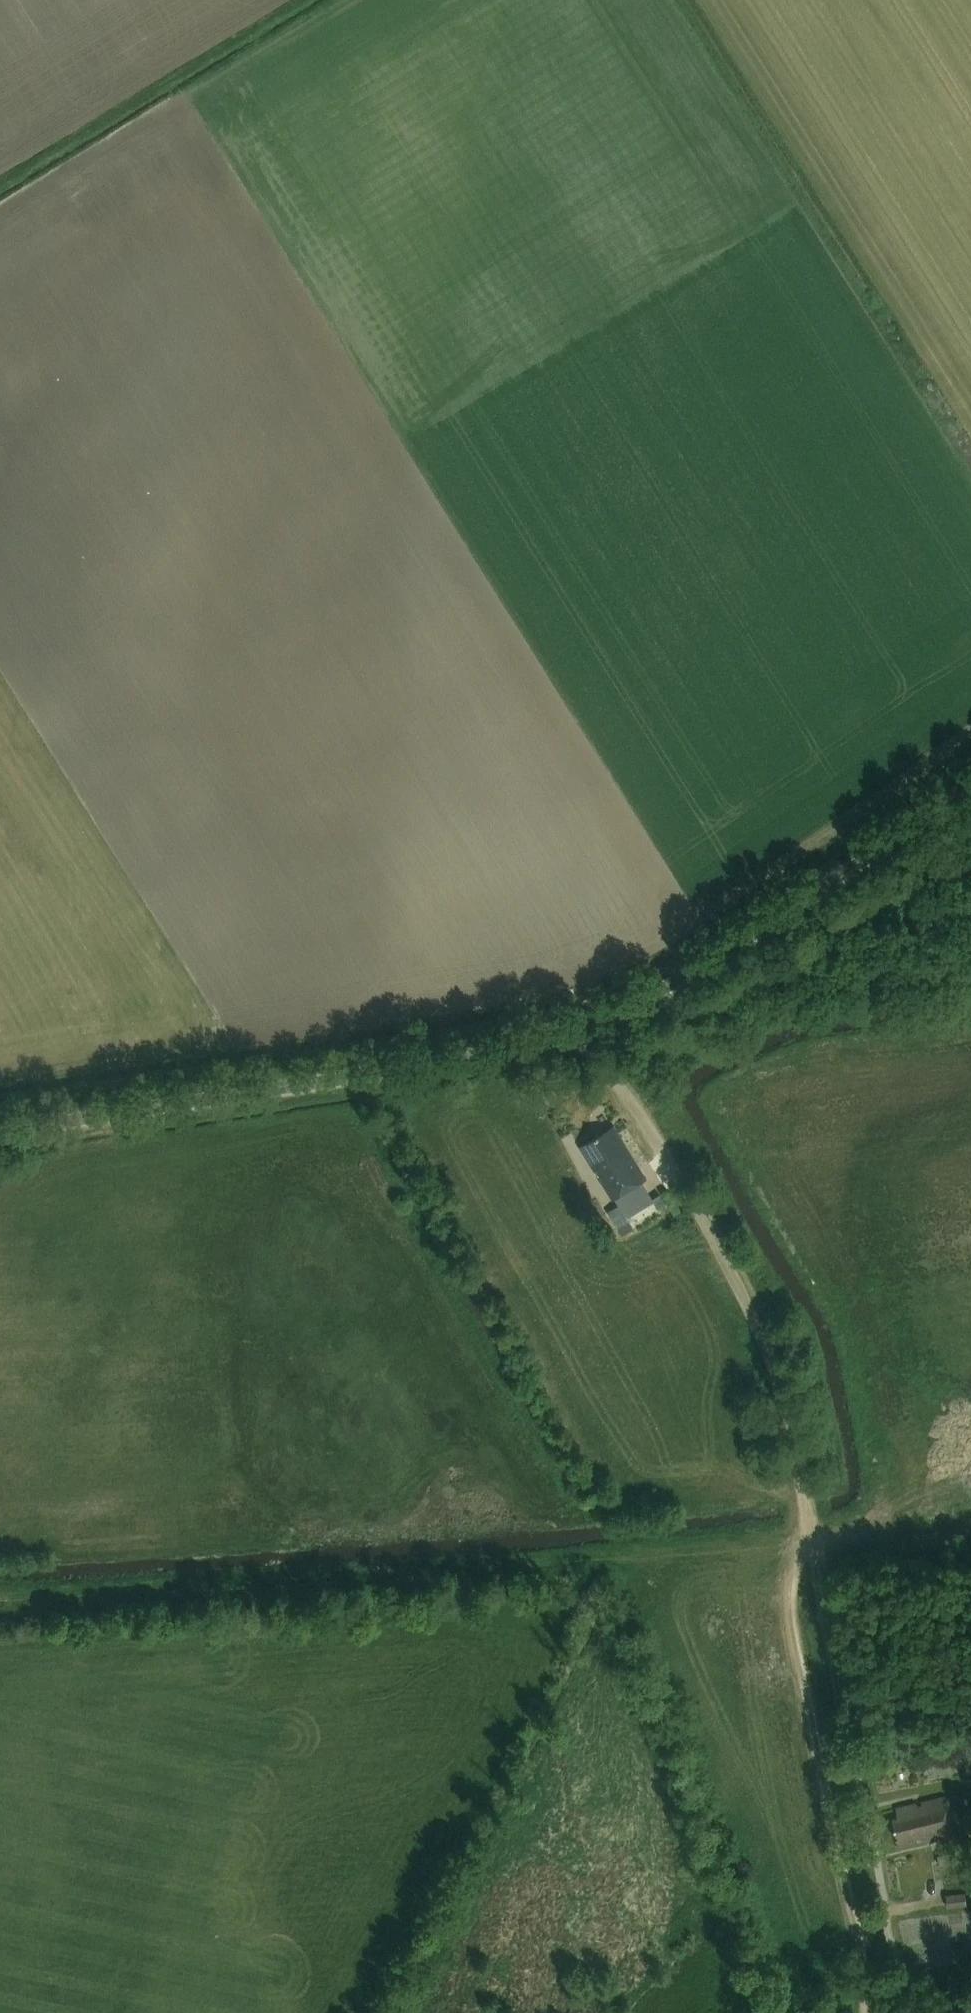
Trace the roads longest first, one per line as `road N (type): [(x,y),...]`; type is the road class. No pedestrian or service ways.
road 1 (unclassified): [(0,1132),(471,1057),(577,1031),(709,965),(846,882),(970,785)]
road 2 (track): [(862,2012),(854,1928),(794,1650),(806,1529)]

